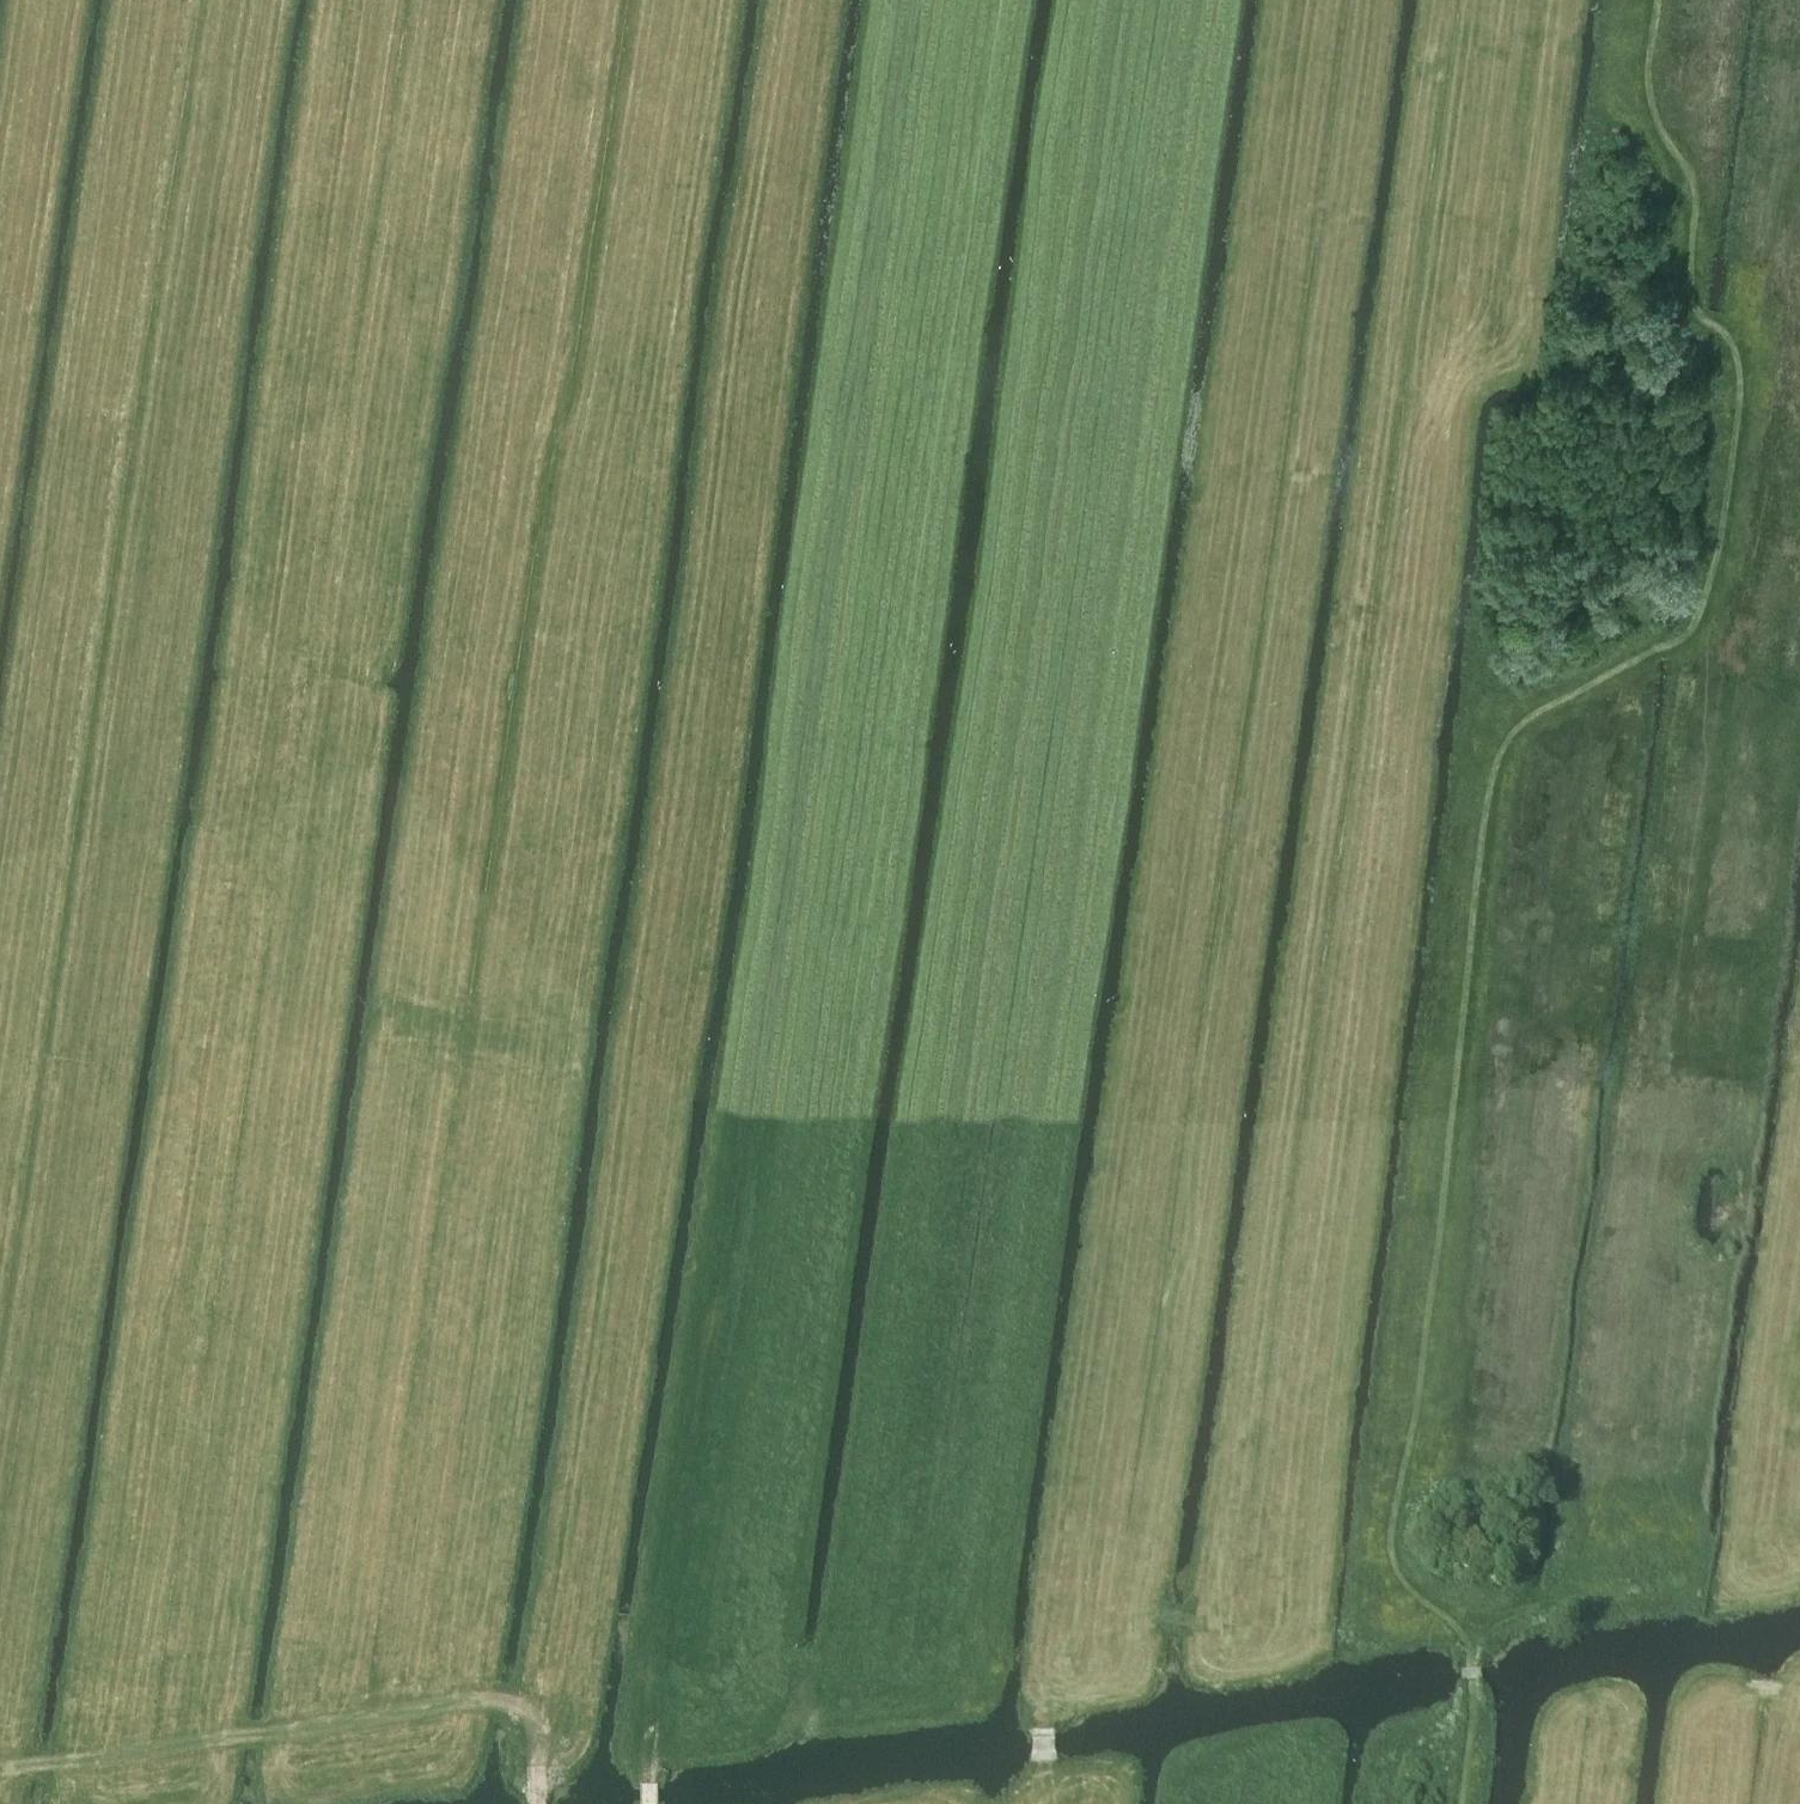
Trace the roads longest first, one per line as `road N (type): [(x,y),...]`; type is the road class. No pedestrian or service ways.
road 1 (track): [(0,1760),(503,1699),(542,1771),(539,1803)]

